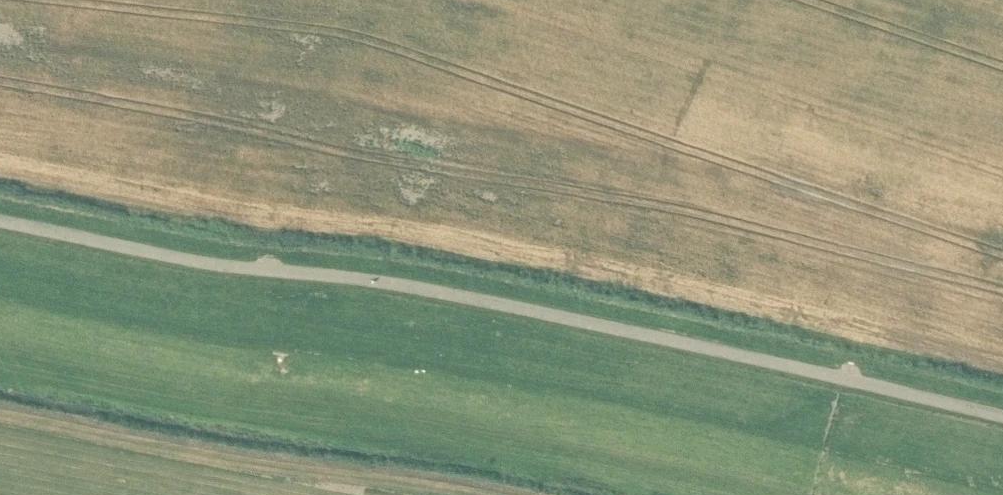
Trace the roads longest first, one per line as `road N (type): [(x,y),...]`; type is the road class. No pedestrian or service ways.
road 1 (track): [(755,494),(475,435),(0,355)]

